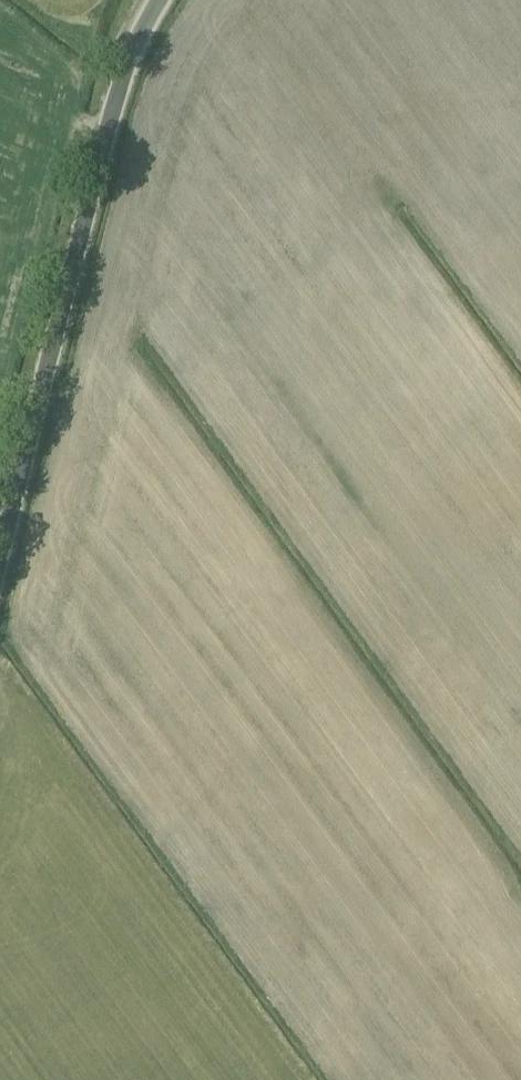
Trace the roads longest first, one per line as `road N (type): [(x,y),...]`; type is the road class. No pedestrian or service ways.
road 1 (unclassified): [(0,567),(133,62),(162,0)]

